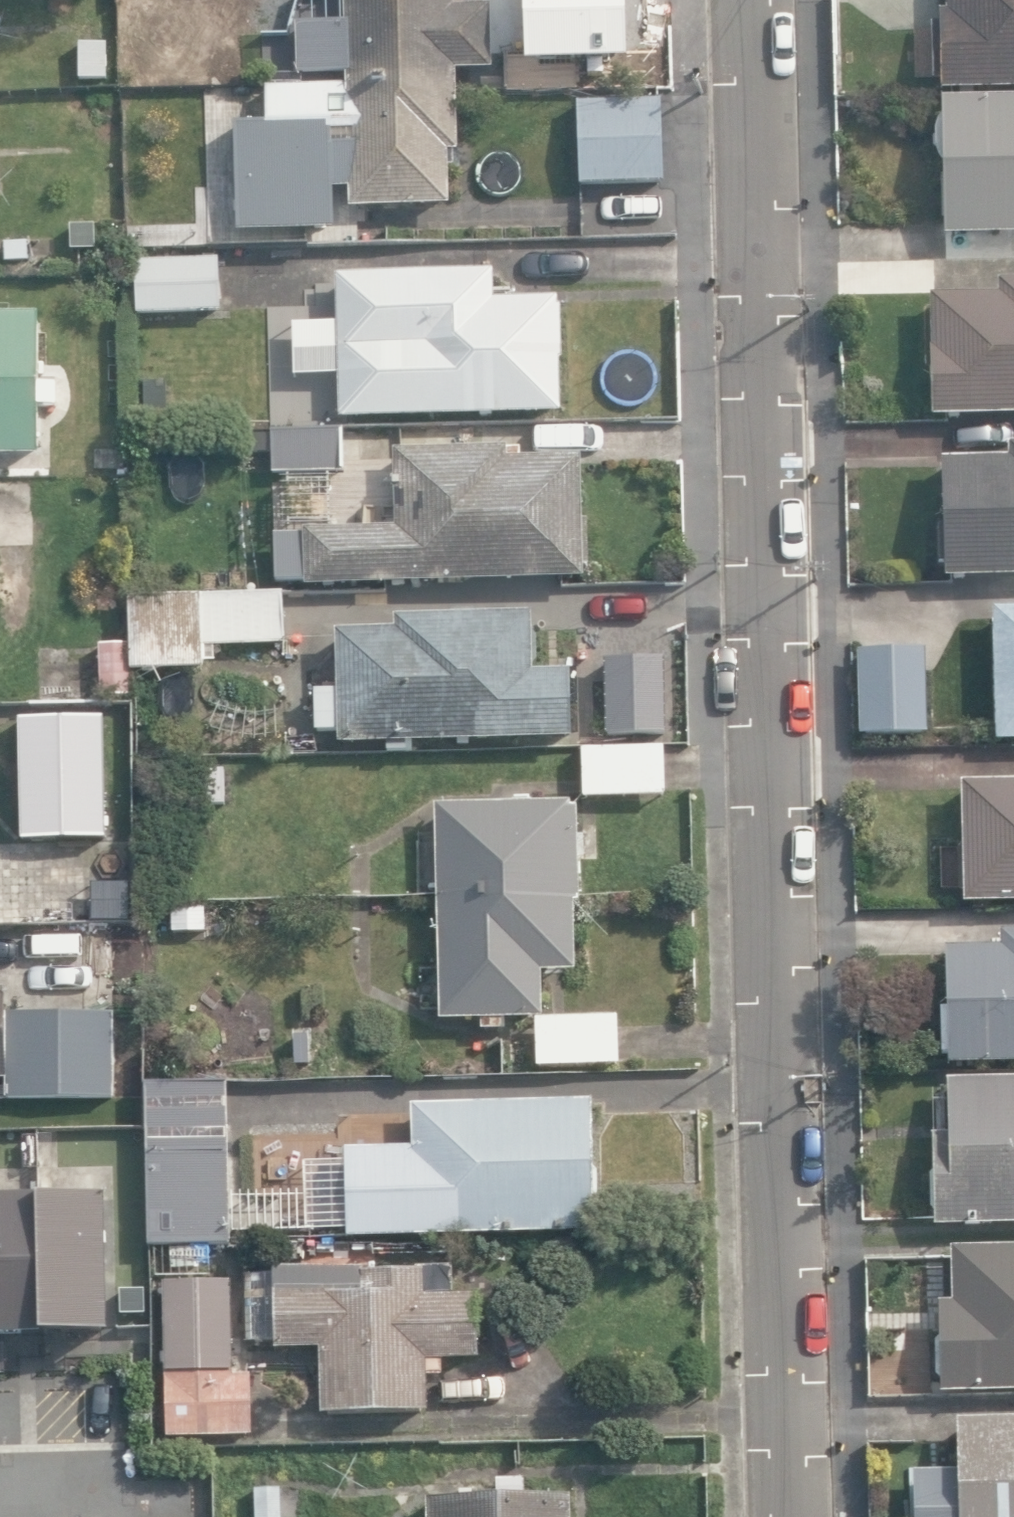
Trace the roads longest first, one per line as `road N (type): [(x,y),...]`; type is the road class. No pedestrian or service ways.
road 1 (residential): [(786,1516),(746,0)]

